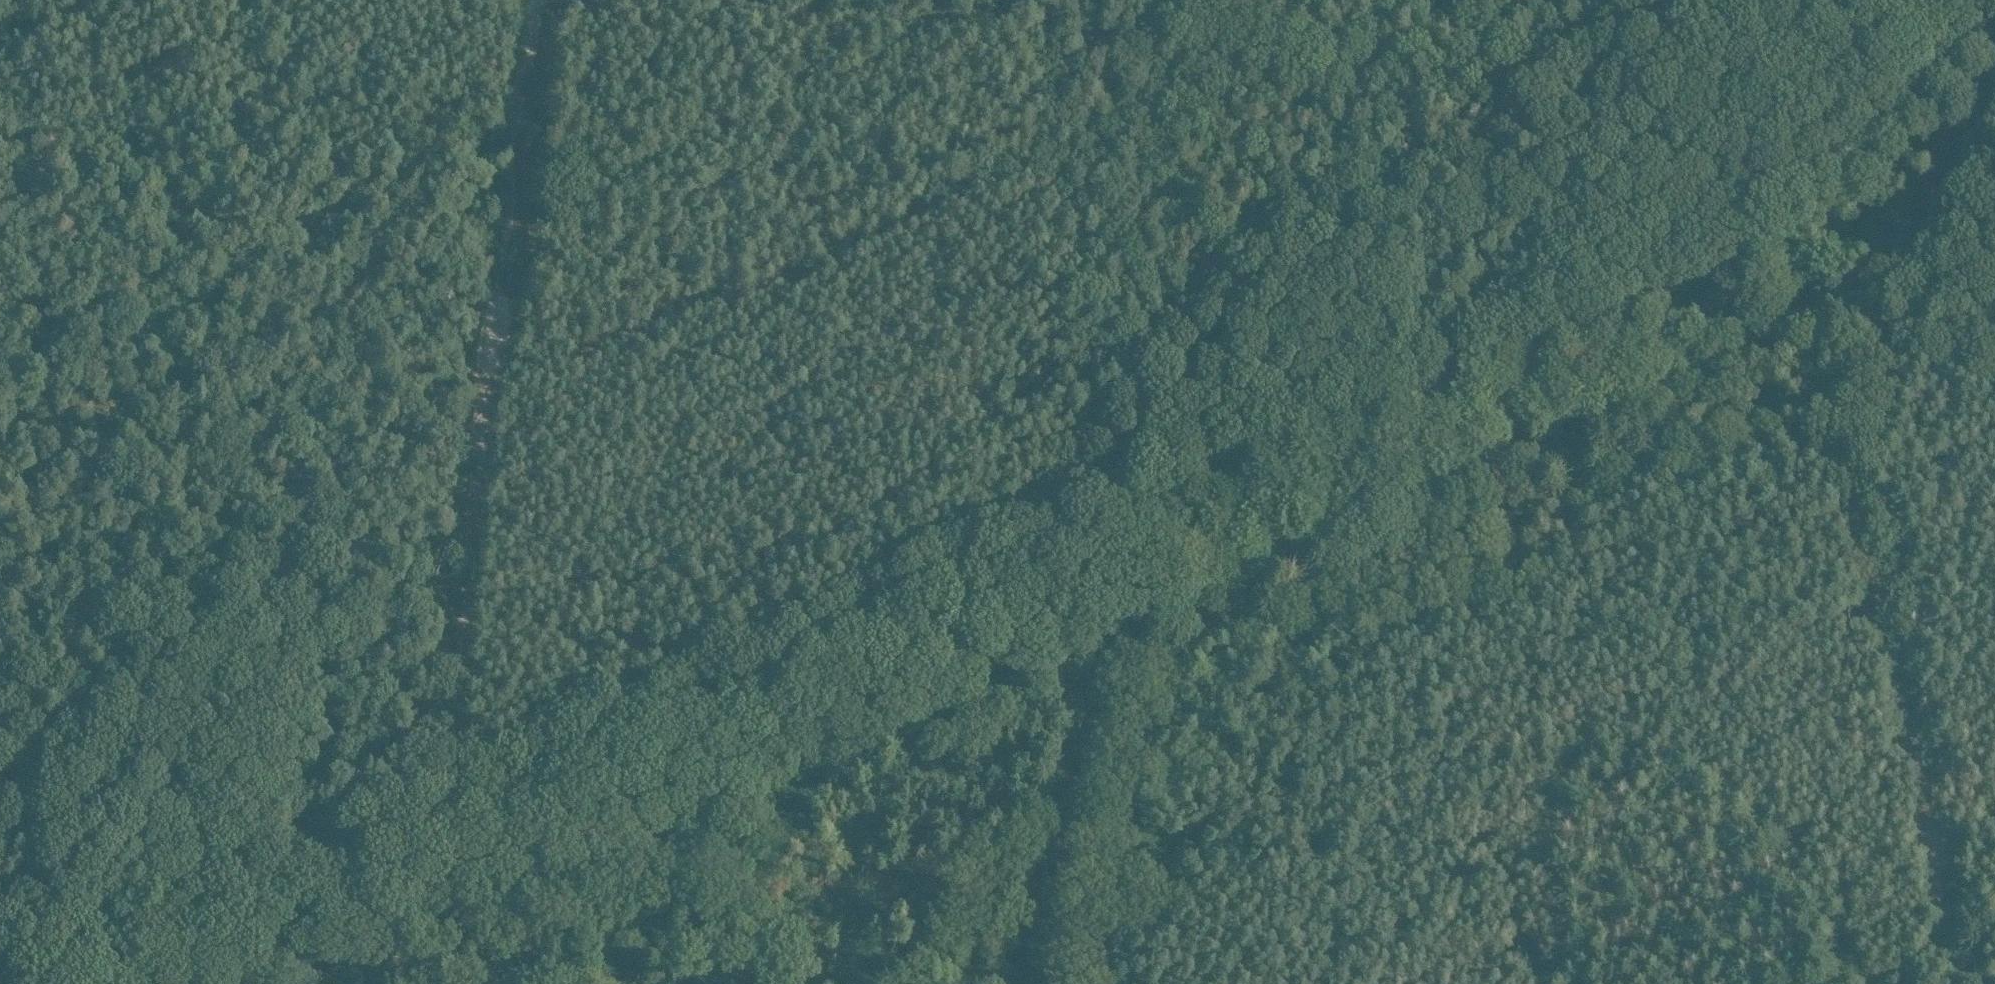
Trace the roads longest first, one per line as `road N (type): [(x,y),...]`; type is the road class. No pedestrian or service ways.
road 1 (track): [(1869,105),(1758,266),(1254,487),(443,823)]
road 2 (track): [(1869,105),(1513,65),(1168,44),(873,0)]
road 3 (track): [(504,158),(443,823)]
road 4 (track): [(504,158),(363,145),(245,180),(194,209),(138,198),(36,144),(0,159)]
road 5 (track): [(1832,364),(1850,485),(1932,845)]
road 6 (track): [(443,823),(55,983)]
road 7 (track): [(1994,127),(1835,332),(1832,364)]
road 8 (track): [(516,0),(504,158)]
road 9 (track): [(1951,0),(1869,105)]

